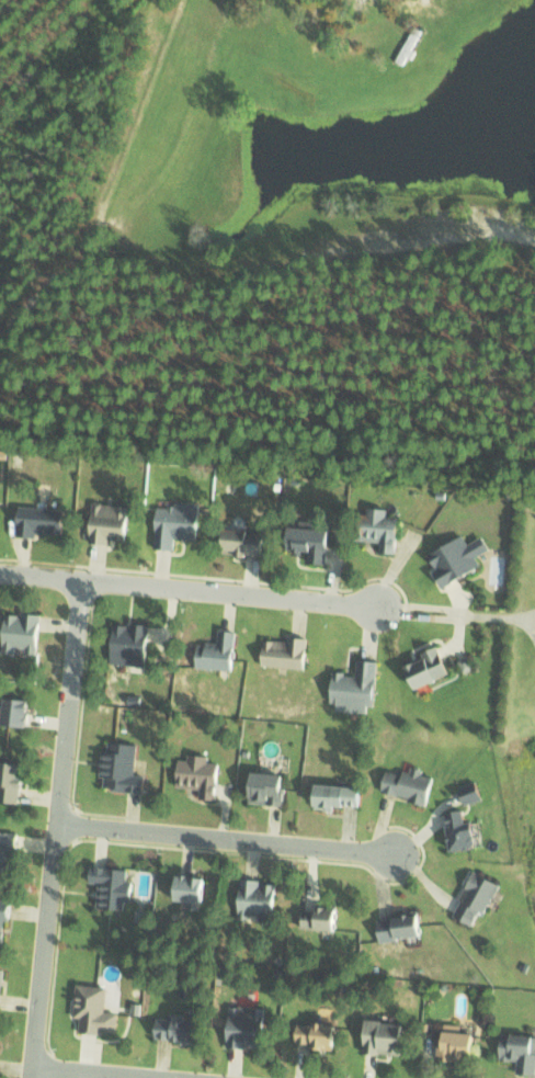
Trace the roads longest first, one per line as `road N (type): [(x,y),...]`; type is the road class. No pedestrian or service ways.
road 1 (residential): [(31,1077),(83,577)]
road 2 (residential): [(0,568),(374,608)]
road 3 (residential): [(57,827),(388,854)]
road 4 (residential): [(32,1066),(160,1077)]

